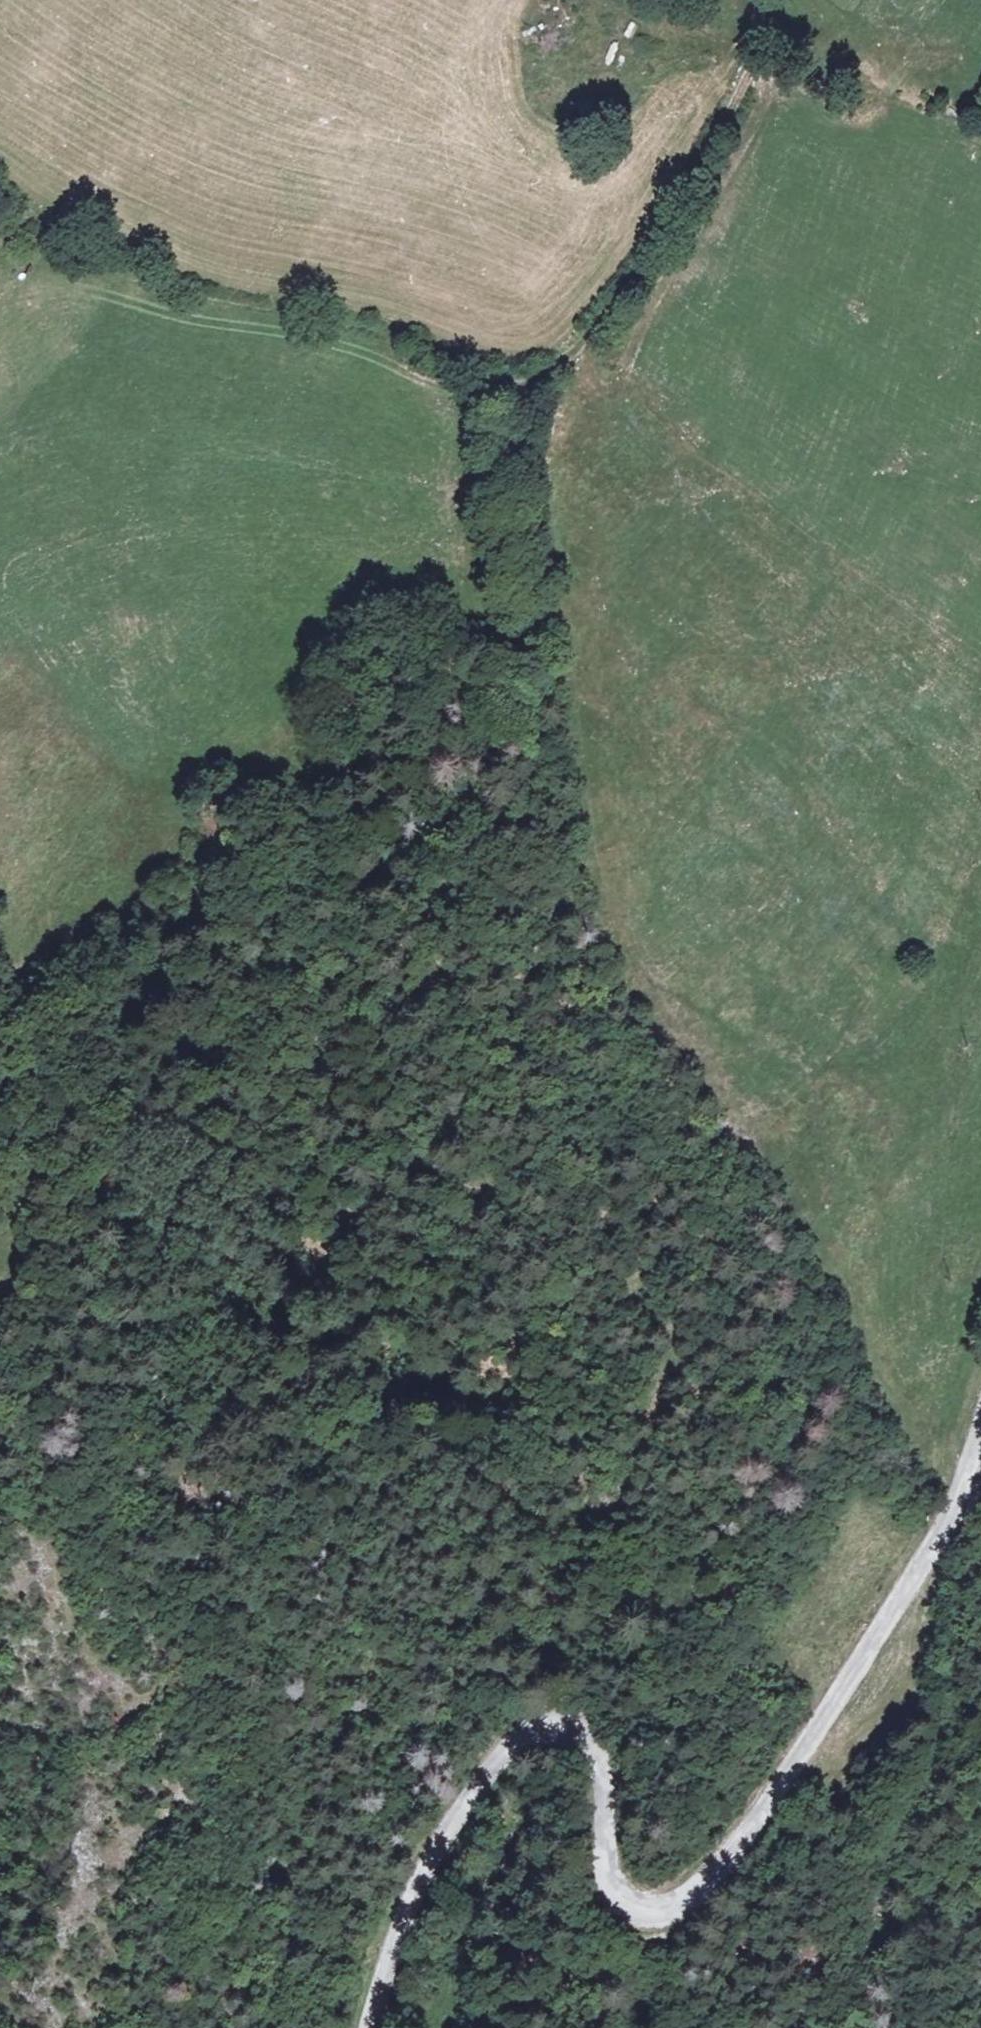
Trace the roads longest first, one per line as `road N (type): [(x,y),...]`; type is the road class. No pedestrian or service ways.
road 1 (unclassified): [(980,1428),(947,1518),(863,1659),(759,1819),(699,1890),(651,1914),(615,1900),(602,1868),(588,1746),(557,1729),(501,1754),(479,1791),(394,1956),(374,2027)]
road 2 (track): [(980,1474),(960,1487),(936,1729),(881,1899),(827,1998),(804,2015),(765,2014),(734,2027)]
road 3 (track): [(756,0),(755,39),(735,94),(615,298),(543,378),(499,383)]

